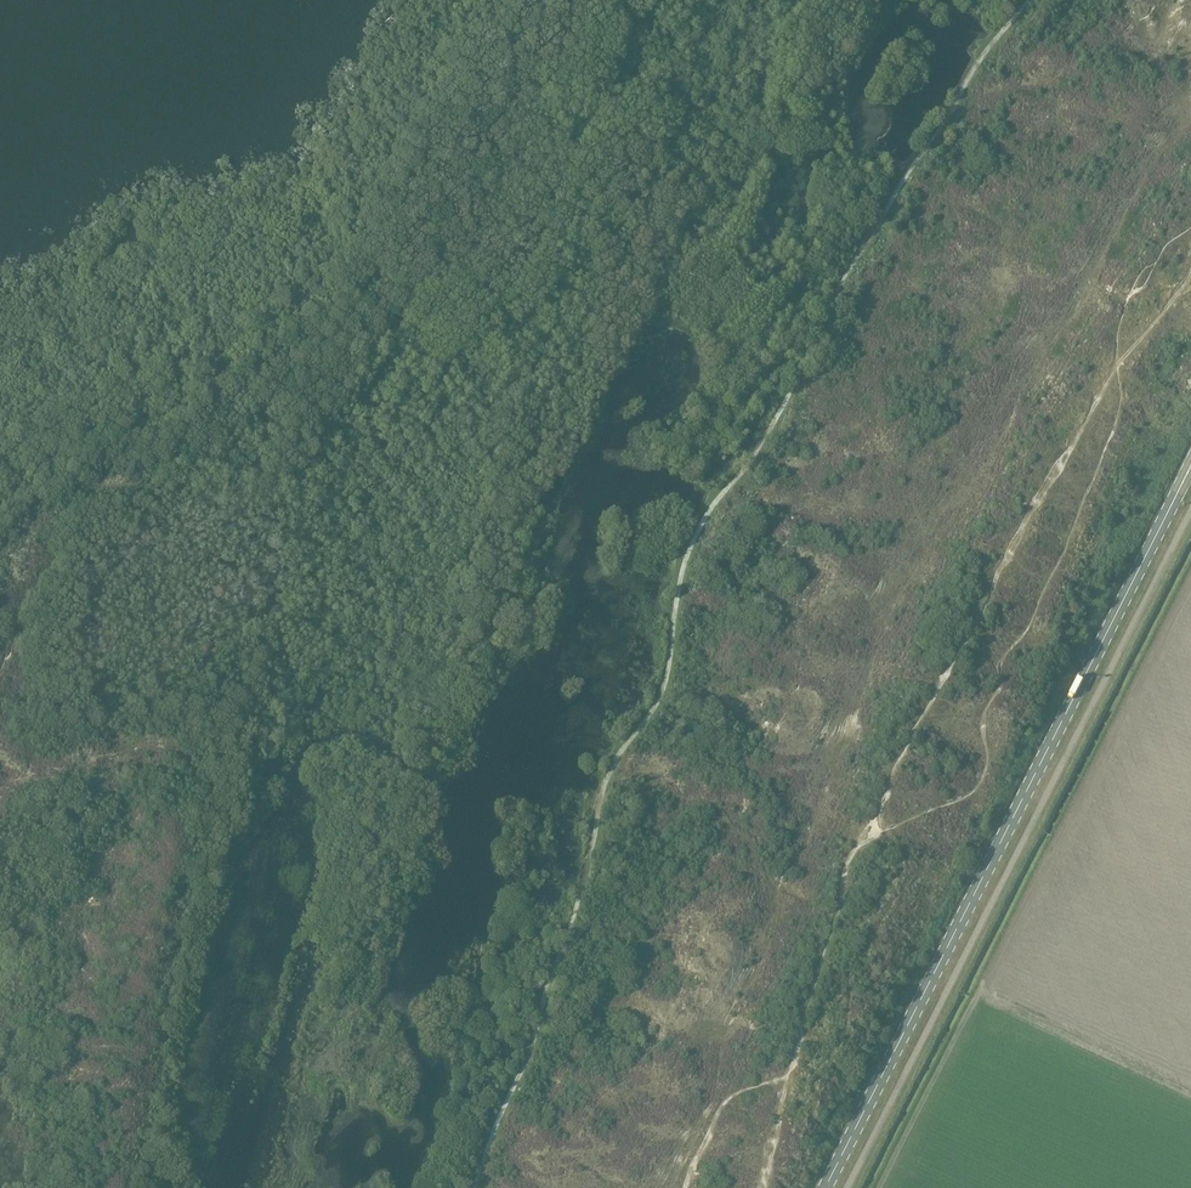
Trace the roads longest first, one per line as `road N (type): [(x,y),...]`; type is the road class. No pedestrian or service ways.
road 1 (secondary): [(825,1187),(1190,467)]

